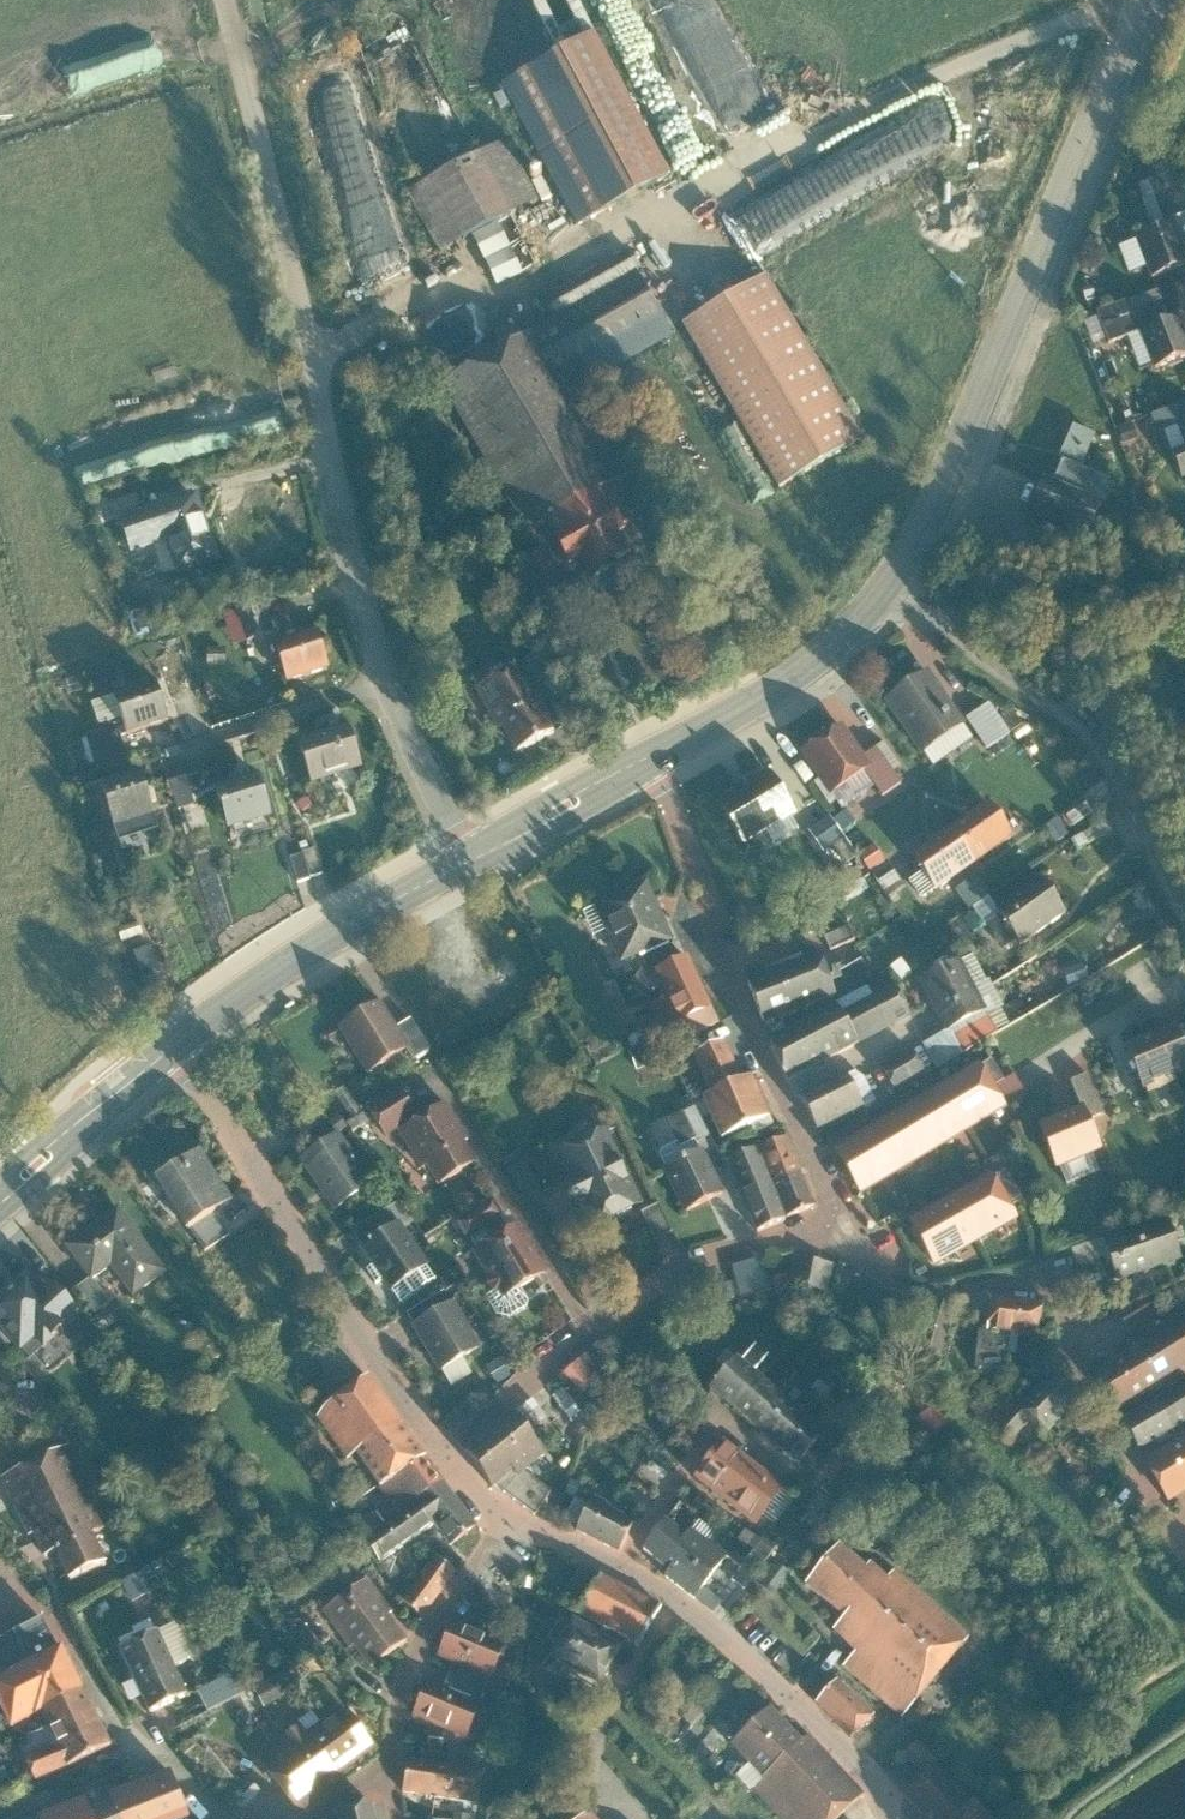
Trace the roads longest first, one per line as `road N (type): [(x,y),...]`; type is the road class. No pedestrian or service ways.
road 1 (unclassified): [(216,0),(381,686)]
road 2 (tertiary): [(1144,0),(938,497),(879,597)]
road 3 (residential): [(893,1818),(790,1700),(681,1603),(576,1543),(506,1518)]
road 4 (residential): [(654,757),(757,1032),(837,1217)]
road 5 (residential): [(446,1455),(172,1048)]
road 6 (residential): [(446,1455),(569,1348),(690,1270),(837,1217)]
road 7 (residential): [(948,619),(971,652),(1093,748),(1184,920)]
road 8 (tertiary): [(471,857),(172,1048)]
road 9 (residential): [(837,1217),(888,1281),(931,1291),(1045,1293),(1085,1370)]
road 10 (residential): [(506,1518),(408,1676),(391,1769)]
road 11 (tertiary): [(879,597),(828,651),(774,691),(654,757)]
road 12 (residential): [(948,619),(1109,608),(1184,577)]
road 13 (tertiary): [(172,1048),(0,1199)]
road 14 (residential): [(381,686),(164,758)]
road 15 (tertiary): [(654,757),(471,857)]
road 16 (unclassified): [(381,686),(471,857)]

